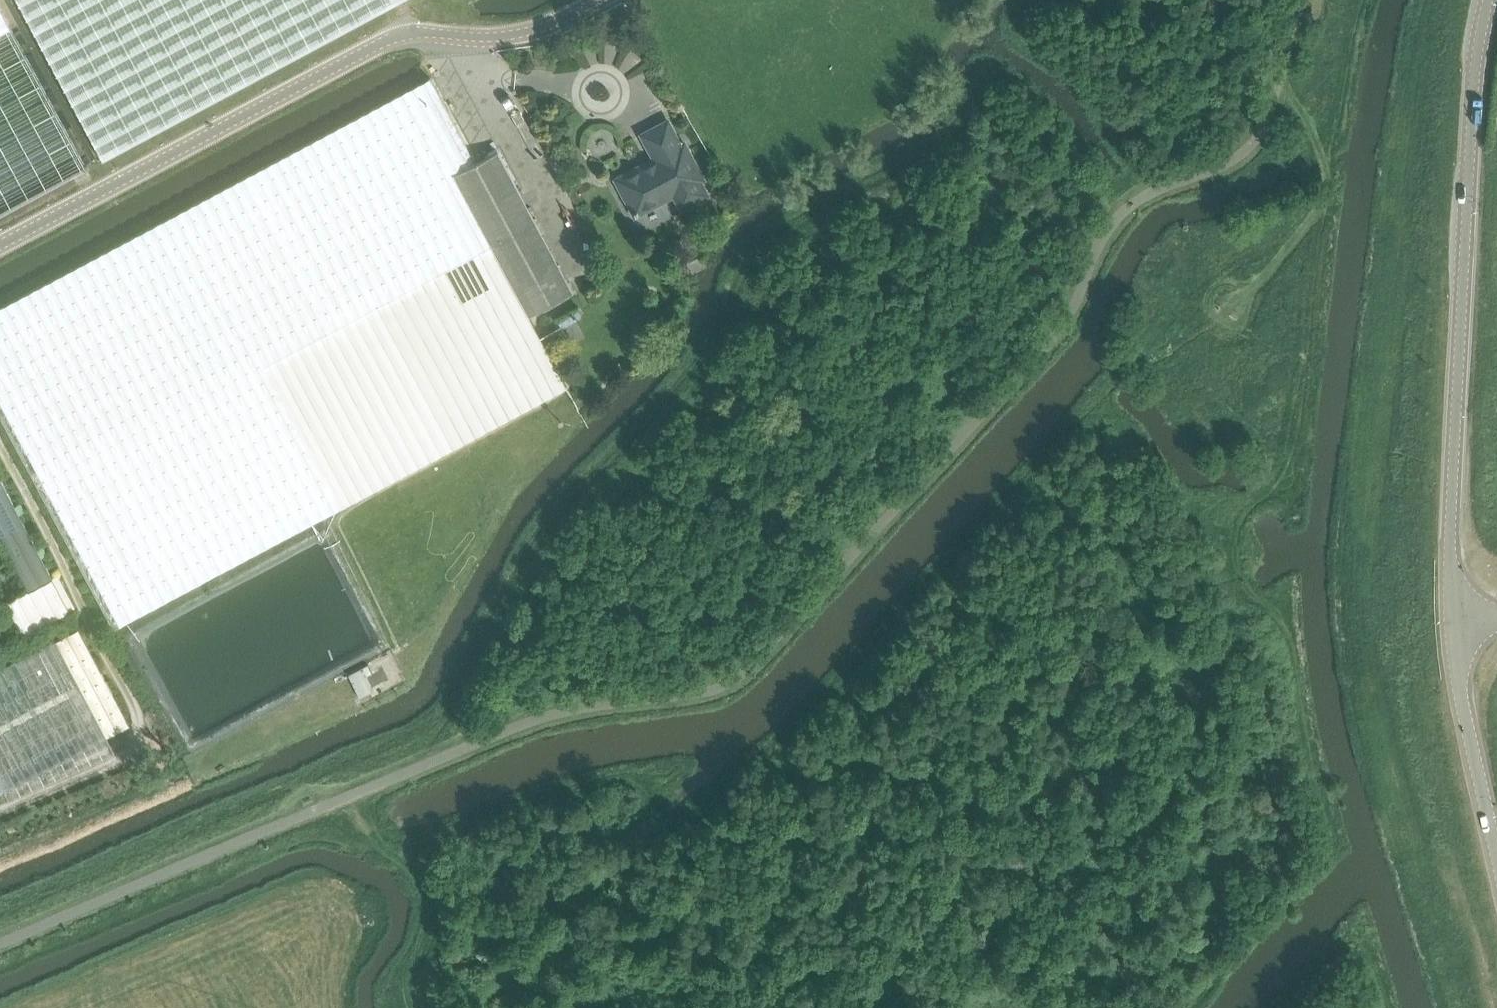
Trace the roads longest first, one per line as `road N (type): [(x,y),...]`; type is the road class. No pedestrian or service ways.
road 1 (tertiary): [(0,244),(376,45),(416,35),(531,35),(598,0)]
road 2 (tertiary): [(1453,619),(1449,528),(1470,107),(1486,0)]
road 3 (tertiary): [(1496,849),(1453,619)]

